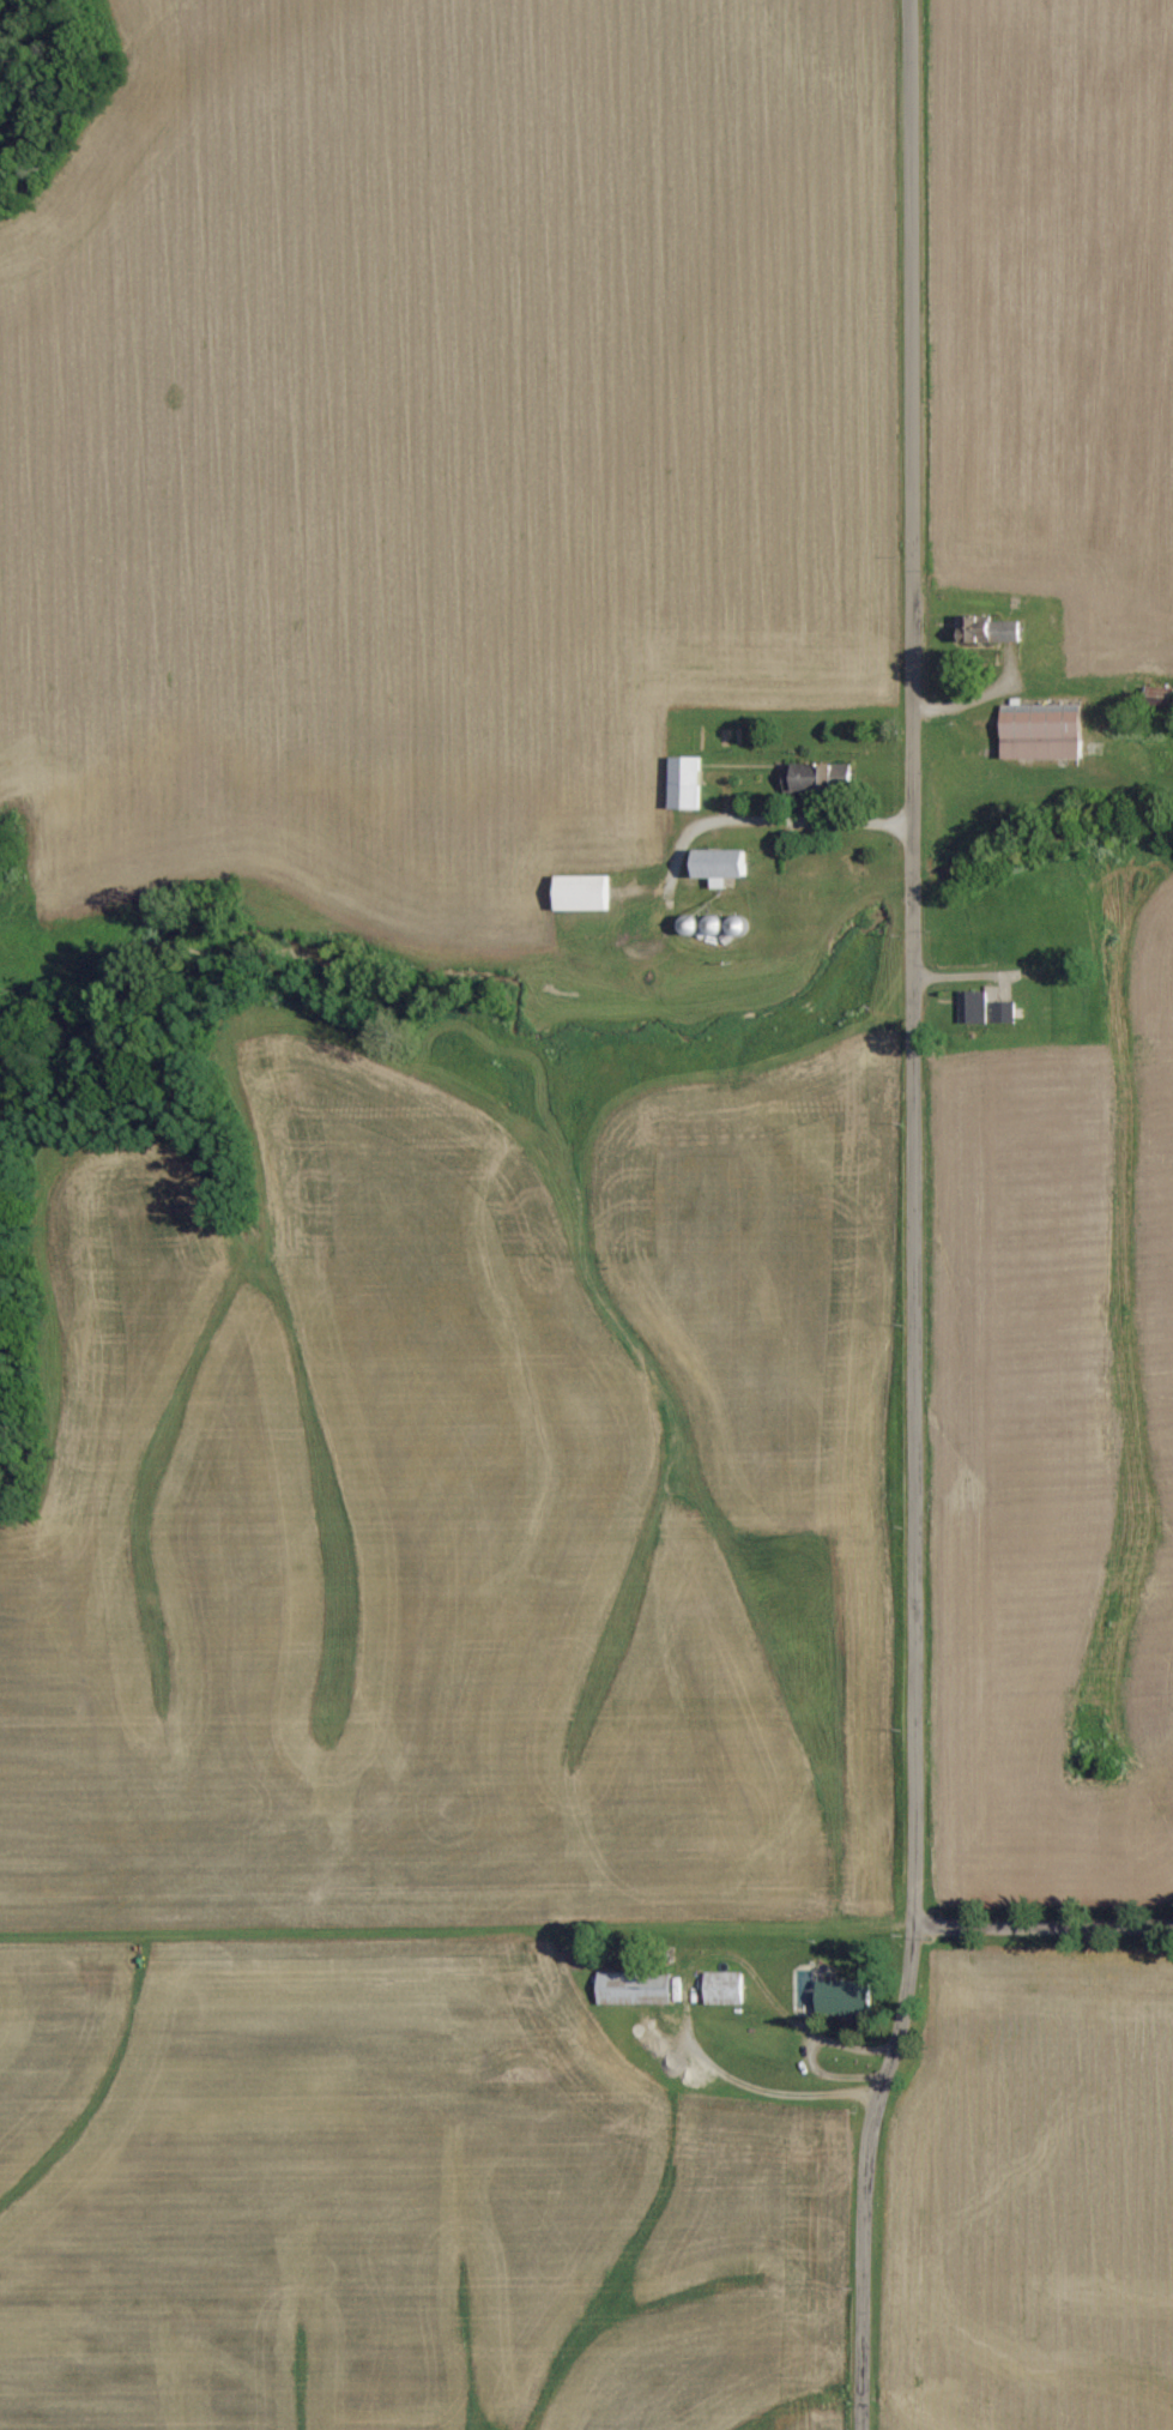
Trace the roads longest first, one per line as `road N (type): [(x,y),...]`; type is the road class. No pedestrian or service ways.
road 1 (residential): [(859,2429),(860,2211),(879,2080),(923,1942),(929,0)]

